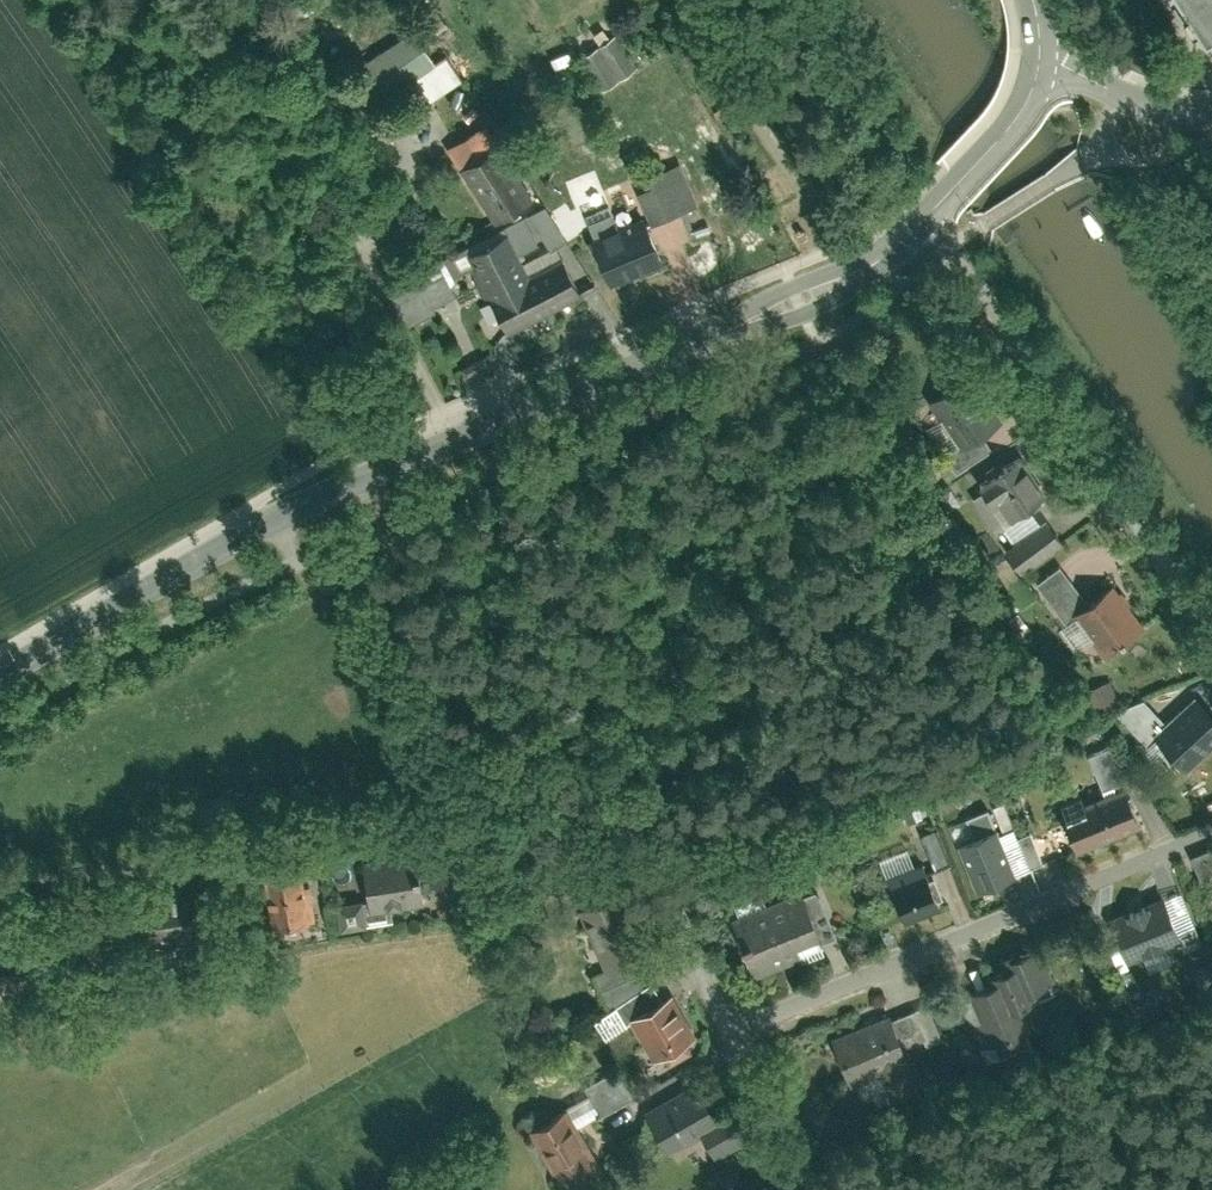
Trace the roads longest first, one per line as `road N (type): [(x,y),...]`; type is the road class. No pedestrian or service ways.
road 1 (residential): [(0,889),(580,793),(724,1036),(1211,836)]
road 2 (tertiary): [(0,687),(306,519),(802,296),(921,225)]
road 3 (residential): [(921,225),(1211,610)]
road 4 (tertiary): [(921,225),(1031,95),(1041,47)]
road 5 (residential): [(1041,47),(1120,95),(1185,114),(1211,112)]
road 6 (track): [(724,1036),(788,1170)]

